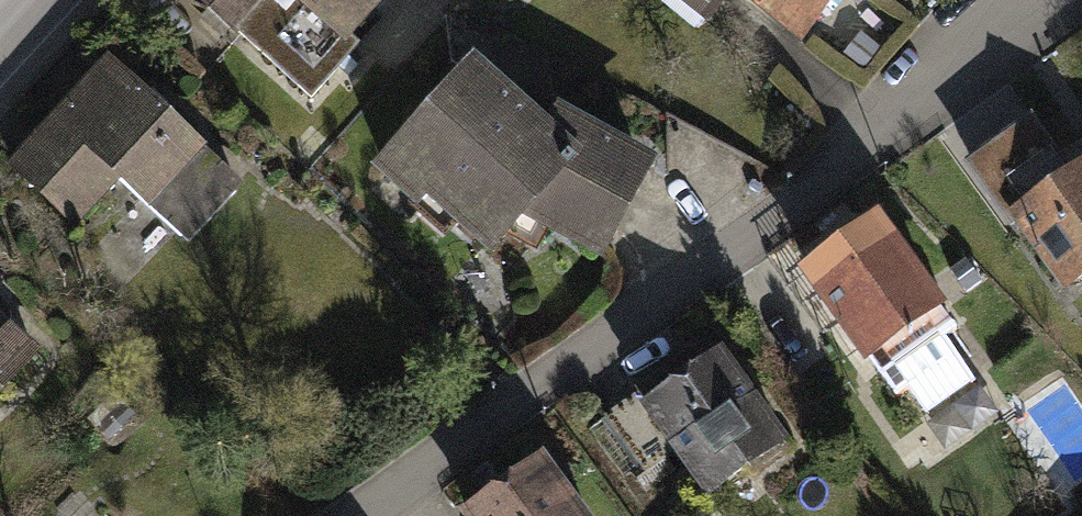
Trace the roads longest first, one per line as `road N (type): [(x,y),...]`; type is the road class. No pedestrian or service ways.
road 1 (residential): [(349,515),(878,135),(1036,0)]

